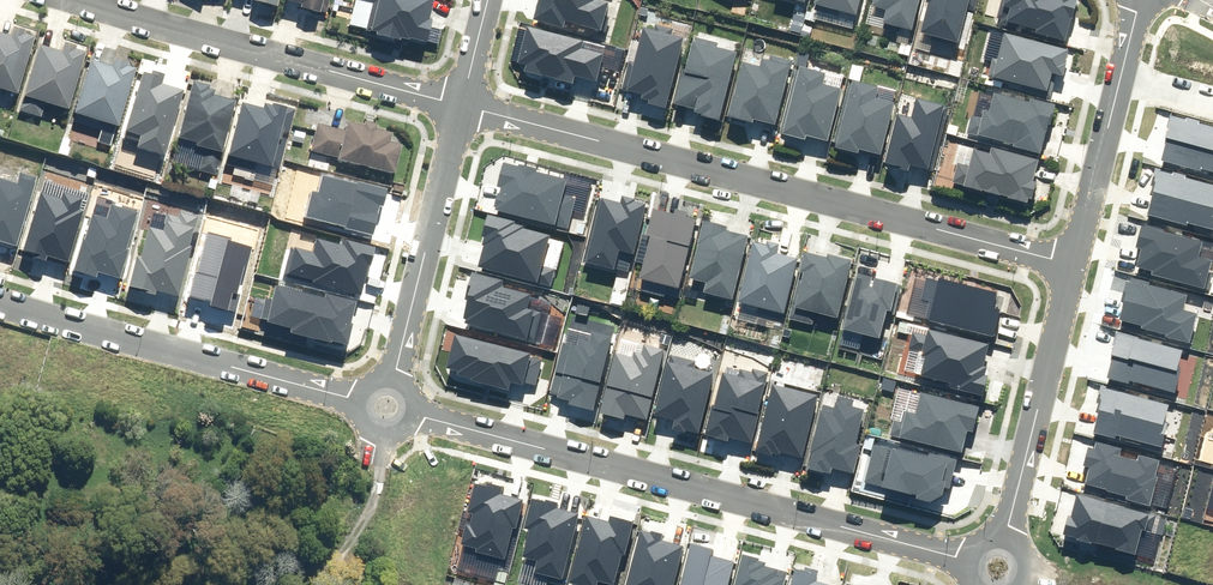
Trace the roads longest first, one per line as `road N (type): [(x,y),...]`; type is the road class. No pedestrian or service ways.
road 1 (residential): [(1073,266),(457,107)]
road 2 (residential): [(971,561),(404,417)]
road 3 (residential): [(457,107),(73,0)]
road 4 (residential): [(347,403),(0,298)]
road 5 (residential): [(383,382),(457,107)]
road 6 (residential): [(1003,539),(1073,266)]
road 7 (residential): [(1073,266),(1120,77)]

